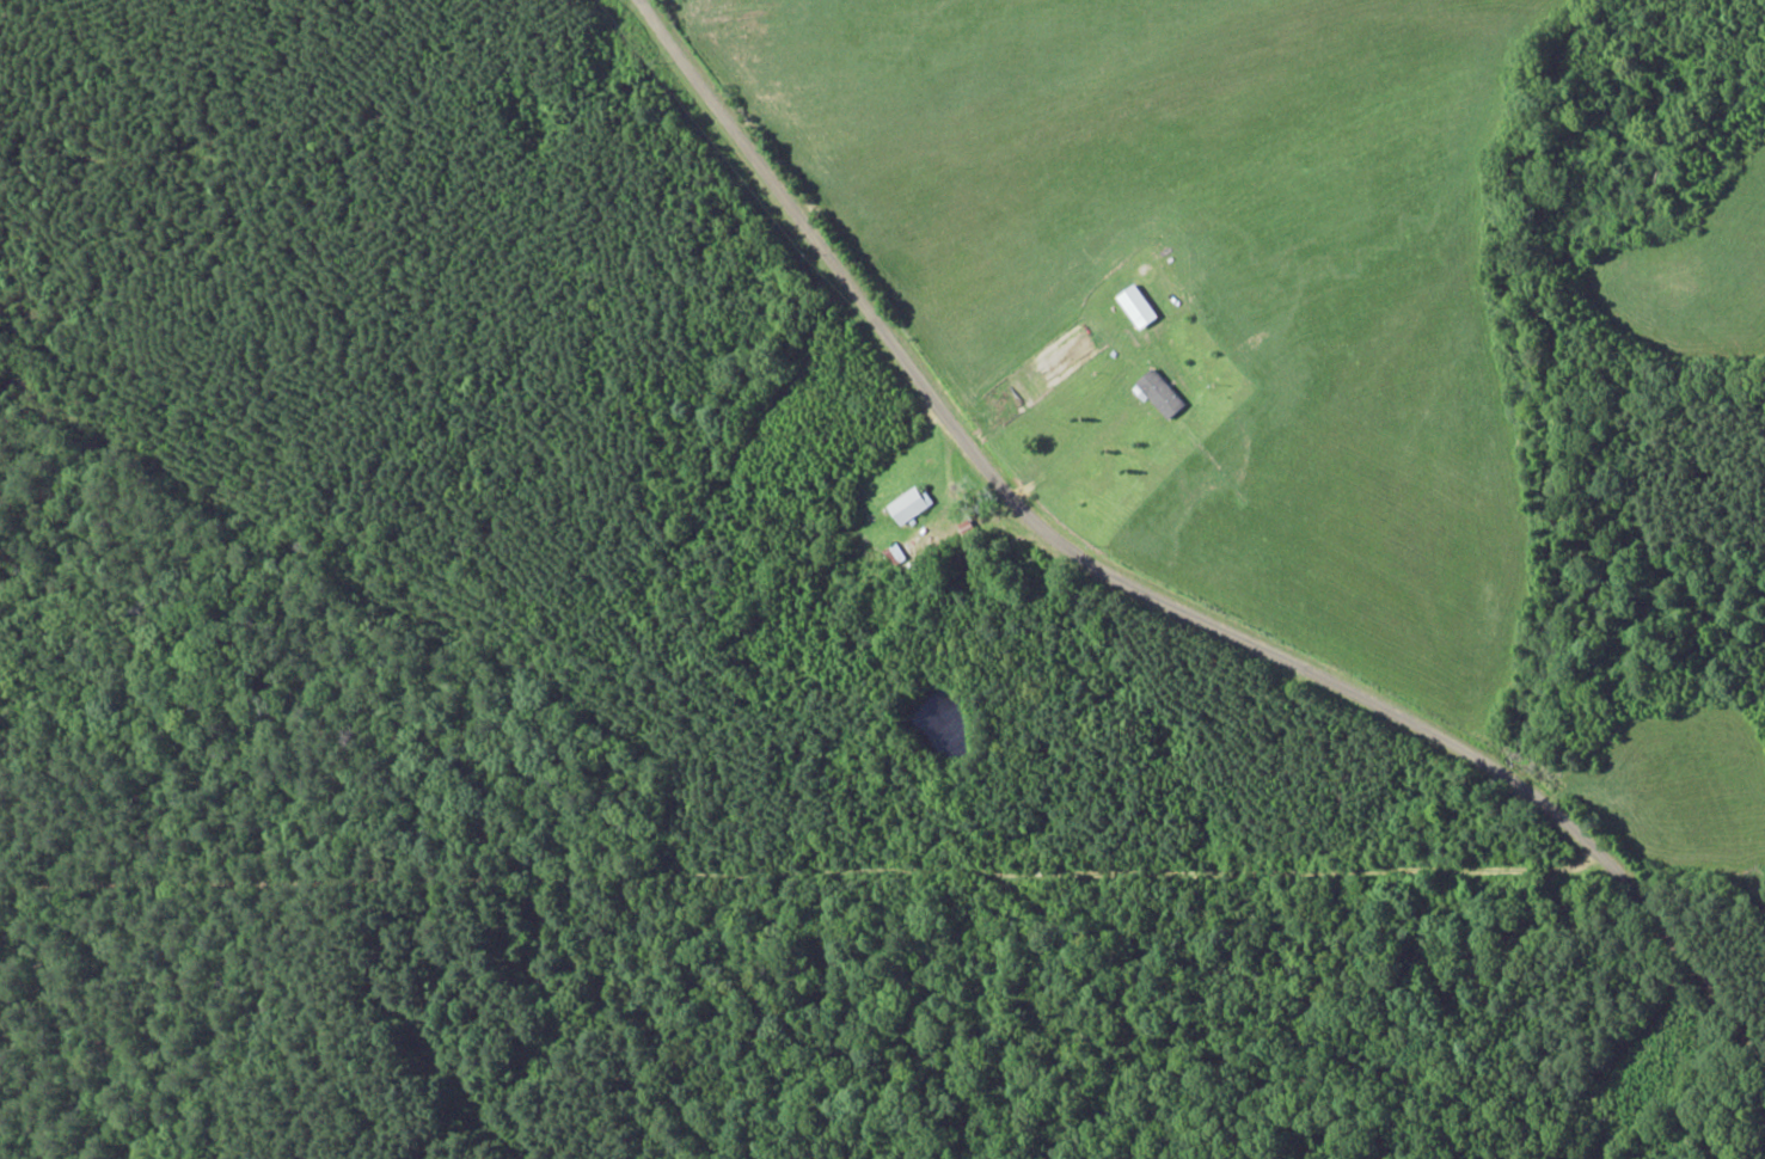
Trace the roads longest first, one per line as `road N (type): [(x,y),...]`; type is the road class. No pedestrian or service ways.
road 1 (track): [(0,889),(1602,864)]
road 2 (residential): [(1602,864),(1546,807),(1469,752),(1061,547),(1000,487),(638,0)]
road 3 (residential): [(1764,1056),(1659,920),(1602,864)]

